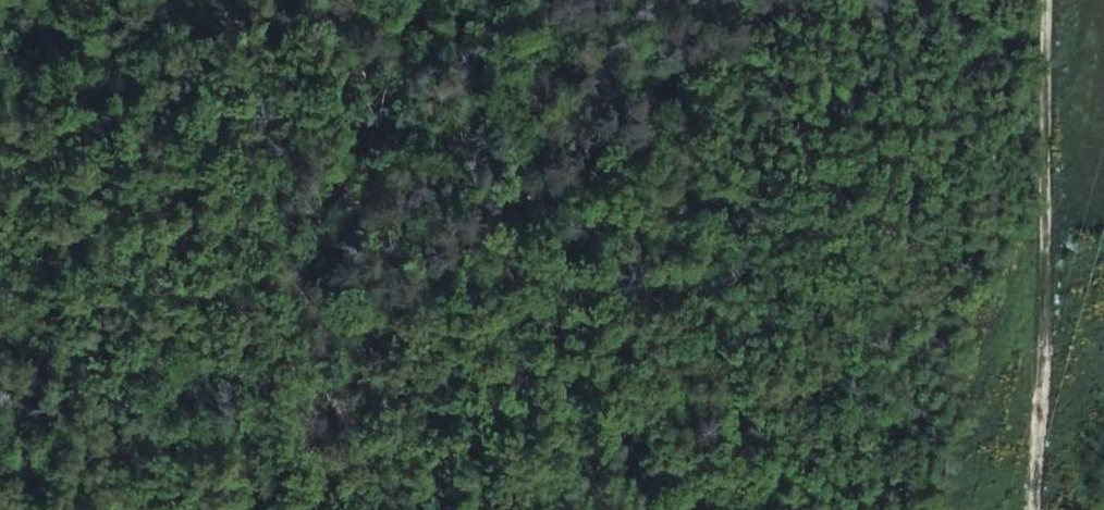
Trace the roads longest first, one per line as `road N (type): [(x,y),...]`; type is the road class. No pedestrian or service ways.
road 1 (track): [(1051,509),(1044,138),(1051,0)]

